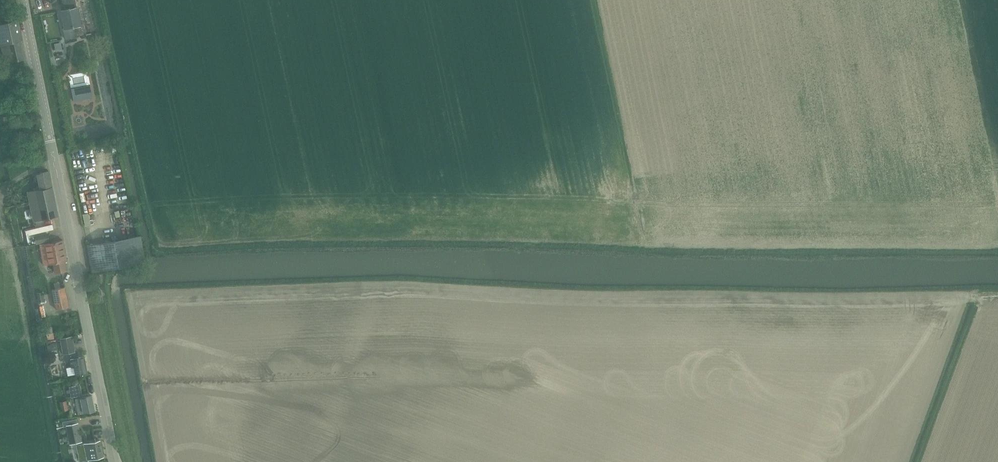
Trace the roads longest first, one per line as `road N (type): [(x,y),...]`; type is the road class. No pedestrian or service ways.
road 1 (tertiary): [(111,452),(21,0)]
road 2 (track): [(634,193),(592,0)]

